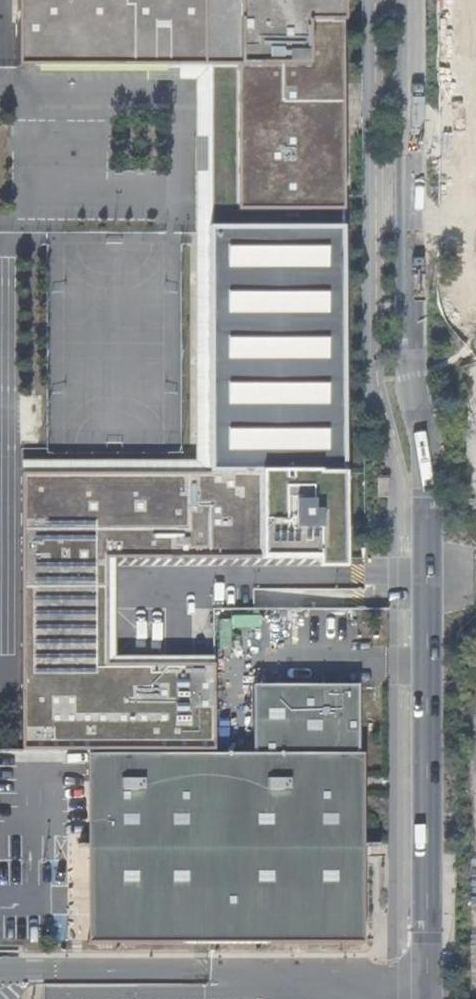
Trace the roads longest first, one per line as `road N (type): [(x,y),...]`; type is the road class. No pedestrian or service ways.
road 1 (tertiary): [(425,998),(429,451),(405,367),(407,0)]

